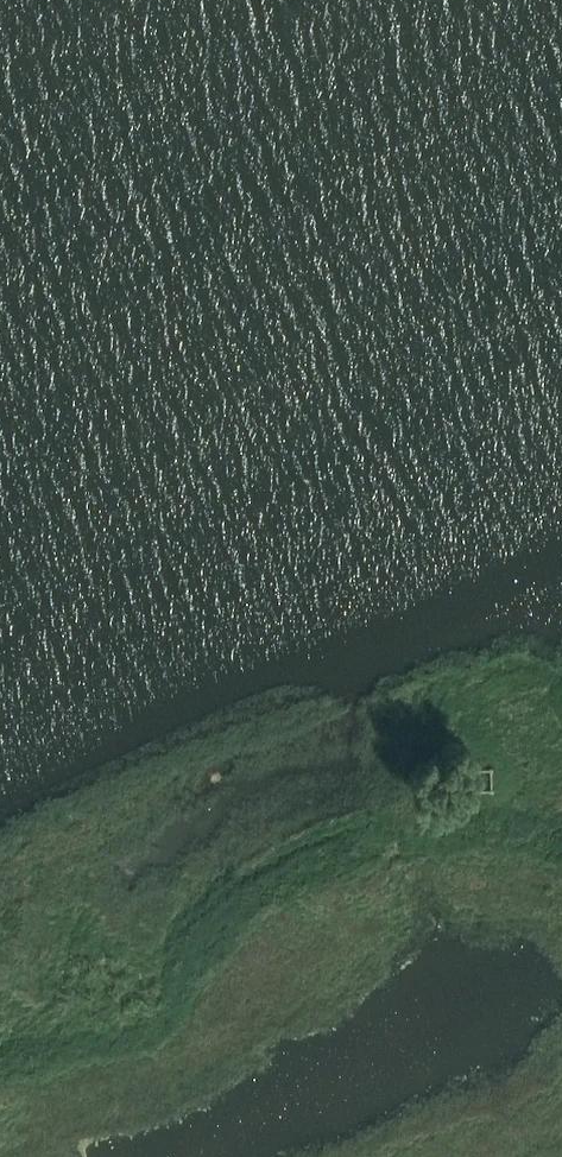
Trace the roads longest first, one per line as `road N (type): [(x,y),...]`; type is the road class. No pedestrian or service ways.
road 1 (track): [(561,843),(481,832),(350,847),(303,869),(229,921),(154,1034),(0,1066)]

